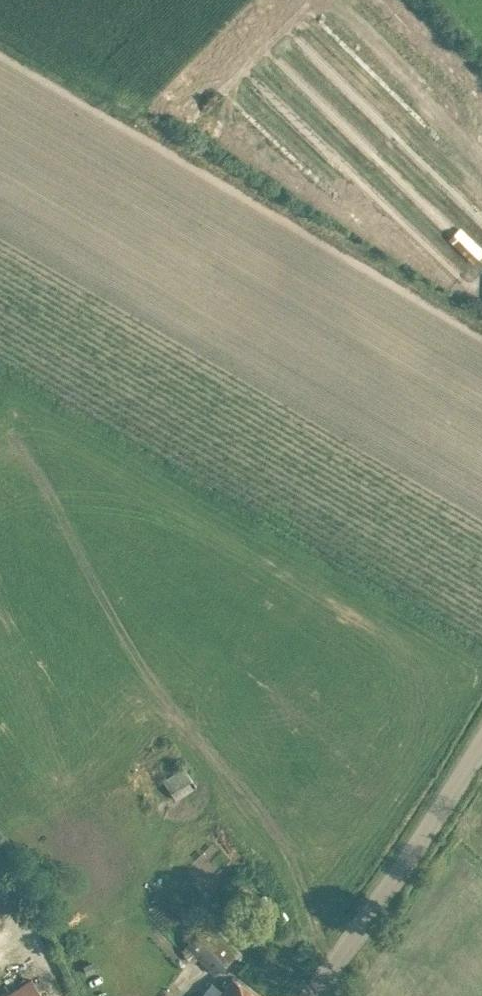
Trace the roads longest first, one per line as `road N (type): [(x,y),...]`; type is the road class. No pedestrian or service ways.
road 1 (unclassified): [(306,995),(481,733)]

